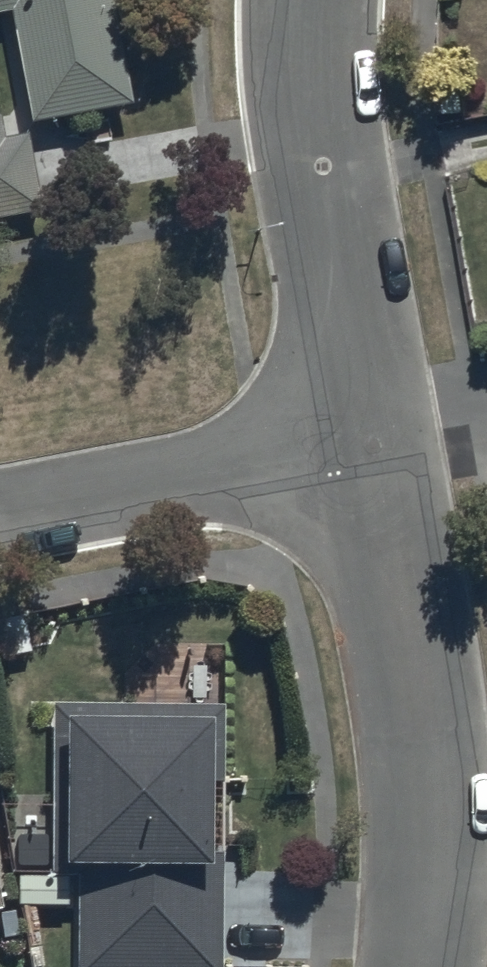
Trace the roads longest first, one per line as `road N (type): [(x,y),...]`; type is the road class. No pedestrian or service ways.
road 1 (residential): [(374,450),(423,692),(431,863),(421,966)]
road 2 (residential): [(309,0),(331,241),(374,450)]
road 3 (residential): [(374,450),(0,513)]

